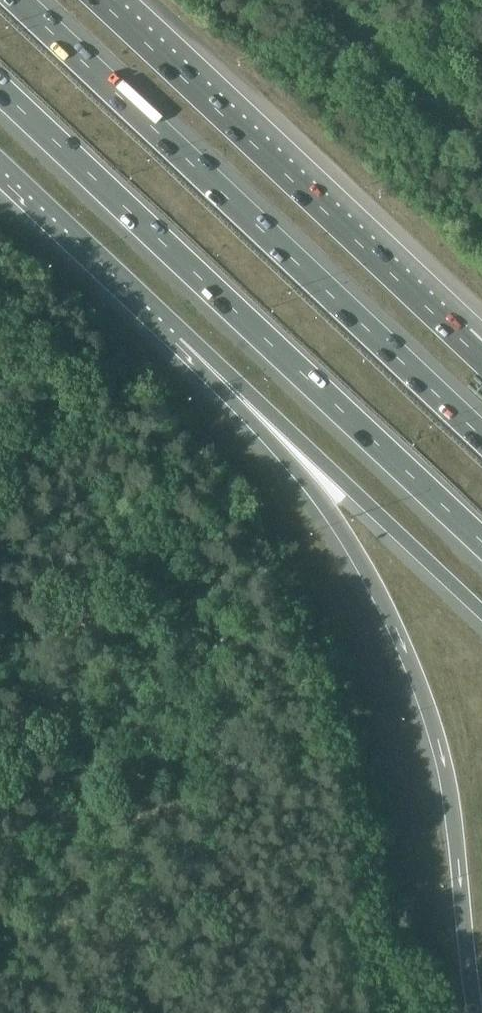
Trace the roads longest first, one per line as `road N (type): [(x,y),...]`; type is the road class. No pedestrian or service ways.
road 1 (motorway): [(181,334),(343,528),(416,669),(451,800),(472,1012)]
road 2 (motorway): [(0,89),(481,541)]
road 3 (motorway): [(481,436),(19,0)]
road 4 (motorway): [(461,338),(95,0)]
road 5 (motorway): [(181,334),(481,606)]
road 6 (motorway): [(0,163),(181,334)]

